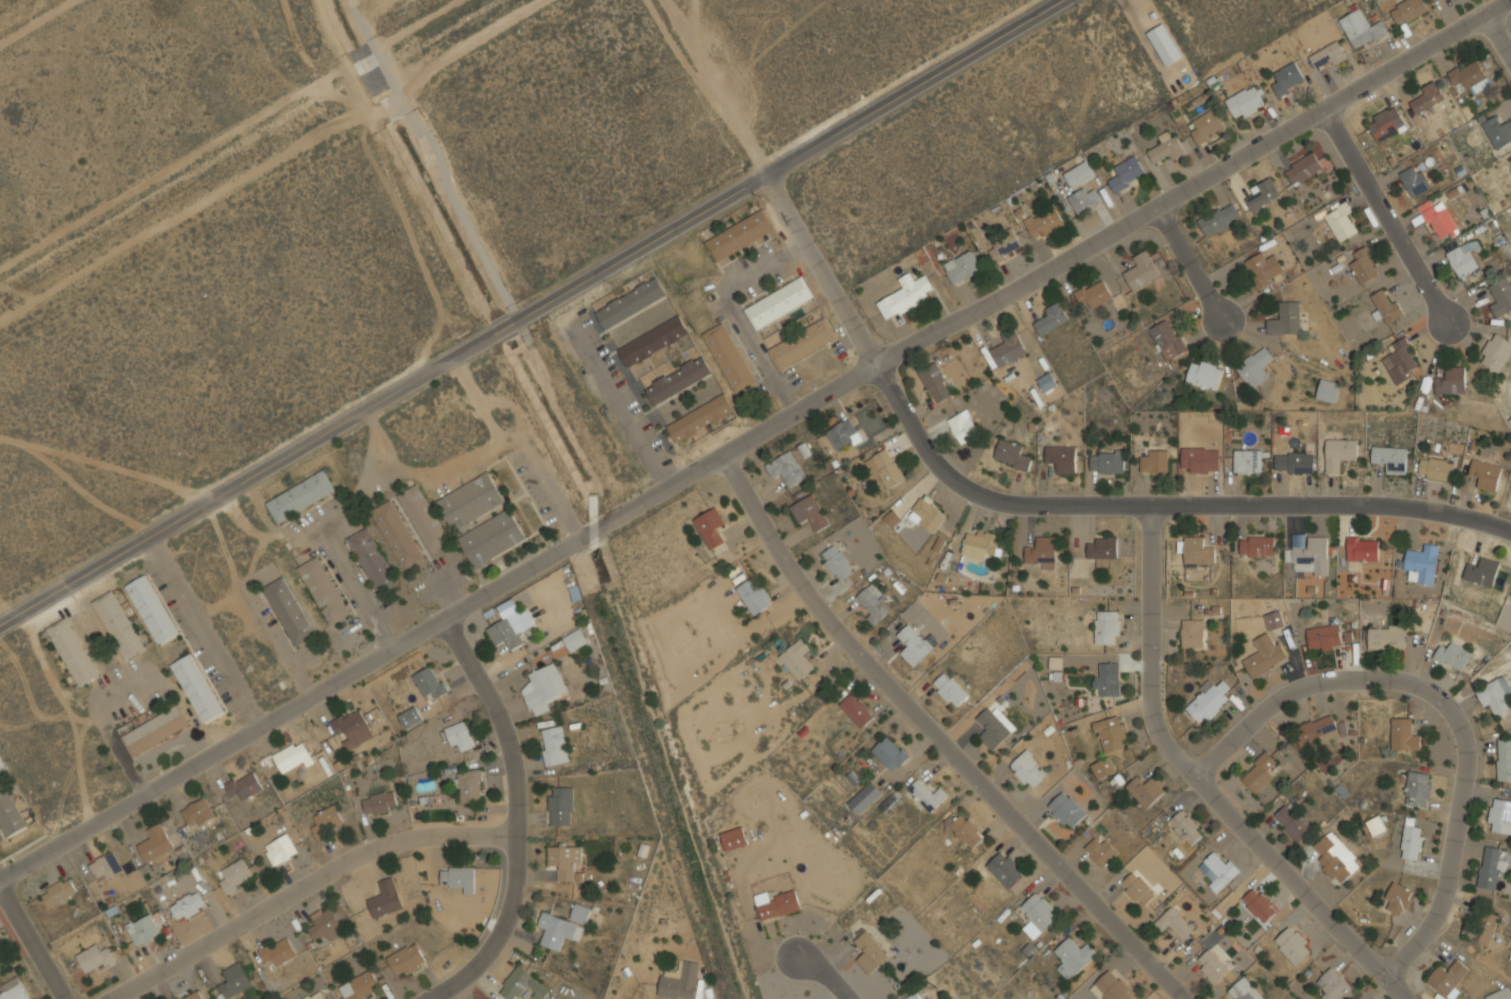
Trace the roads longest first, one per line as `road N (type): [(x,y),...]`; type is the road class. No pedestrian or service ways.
road 1 (residential): [(1510,6),(877,364),(0,880)]
road 2 (tertiary): [(0,630),(1065,0)]
road 3 (residential): [(662,0),(925,450),(954,480),(995,502),(1390,507),(1510,533)]
road 4 (residential): [(724,456),(820,612),(1183,998)]
road 5 (track): [(0,319),(541,0)]
road 6 (residential): [(1151,506),(1151,711),(1163,745),(1404,998)]
road 7 (residential): [(1195,776),(1259,714),(1325,680),(1410,683),(1445,704),(1463,730),(1467,766),(1443,902),(1419,941),(1384,974)]
road 8 (residential): [(116,998),(353,858),(424,837),(517,836)]
road 9 (residential): [(429,998),(483,961),(502,936),(516,884),(515,776),(498,716),(444,620)]
road 10 (track): [(283,0),(300,54),(374,127),(424,275),(467,359)]
road 11 (residential): [(1329,113),(1447,325)]
road 12 (track): [(27,448),(179,486),(217,504)]
road 13 (residential): [(668,489),(576,323)]
road 14 (track): [(0,438),(39,453),(151,542)]
road 15 (residential): [(64,998),(0,885)]
road 16 (residential): [(1156,209),(1221,320)]

